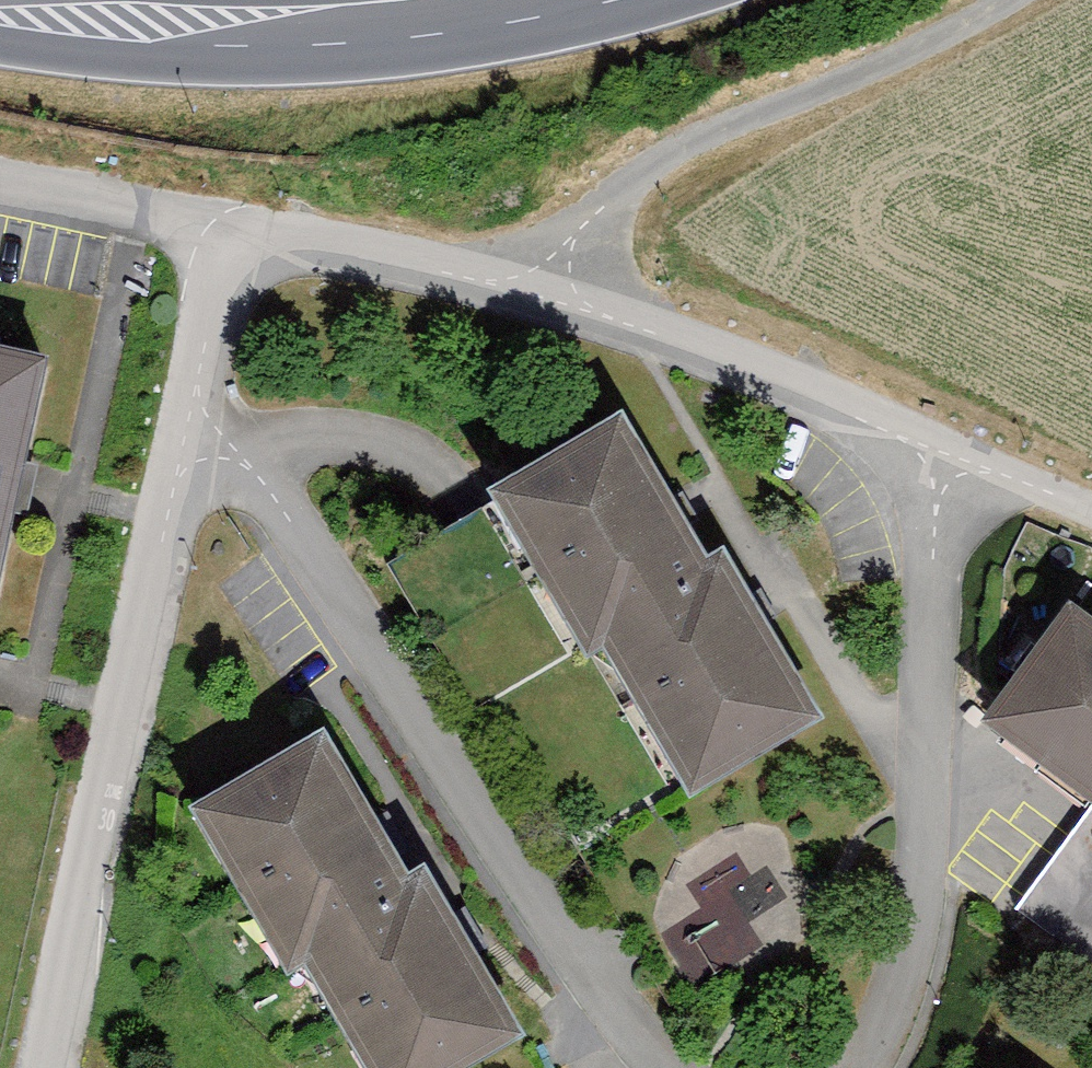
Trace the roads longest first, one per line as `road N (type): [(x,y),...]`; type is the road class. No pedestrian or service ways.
road 1 (residential): [(195,394),(229,253),(251,241),(338,249),(530,294),(737,366),(940,451)]
road 2 (residential): [(195,394),(608,994),(674,1067)]
road 3 (residential): [(46,1067),(195,394)]
road 4 (residential): [(850,1067),(884,1033),(921,942),(940,451)]
road 5 (track): [(1011,0),(780,106),(604,206),(530,294)]
road 6 (primary): [(0,4),(258,26),(534,0)]
road 7 (residential): [(940,451),(1091,515)]

